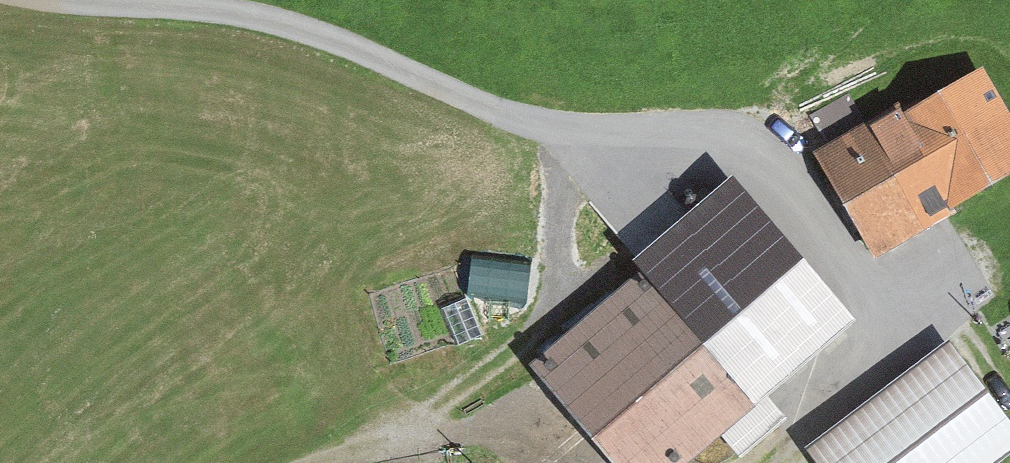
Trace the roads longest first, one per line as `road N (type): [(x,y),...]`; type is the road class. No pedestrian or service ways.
road 1 (unclassified): [(112,0),(283,22),(566,137),(736,153)]
road 2 (track): [(566,137),(558,306),(380,441),(313,462)]

